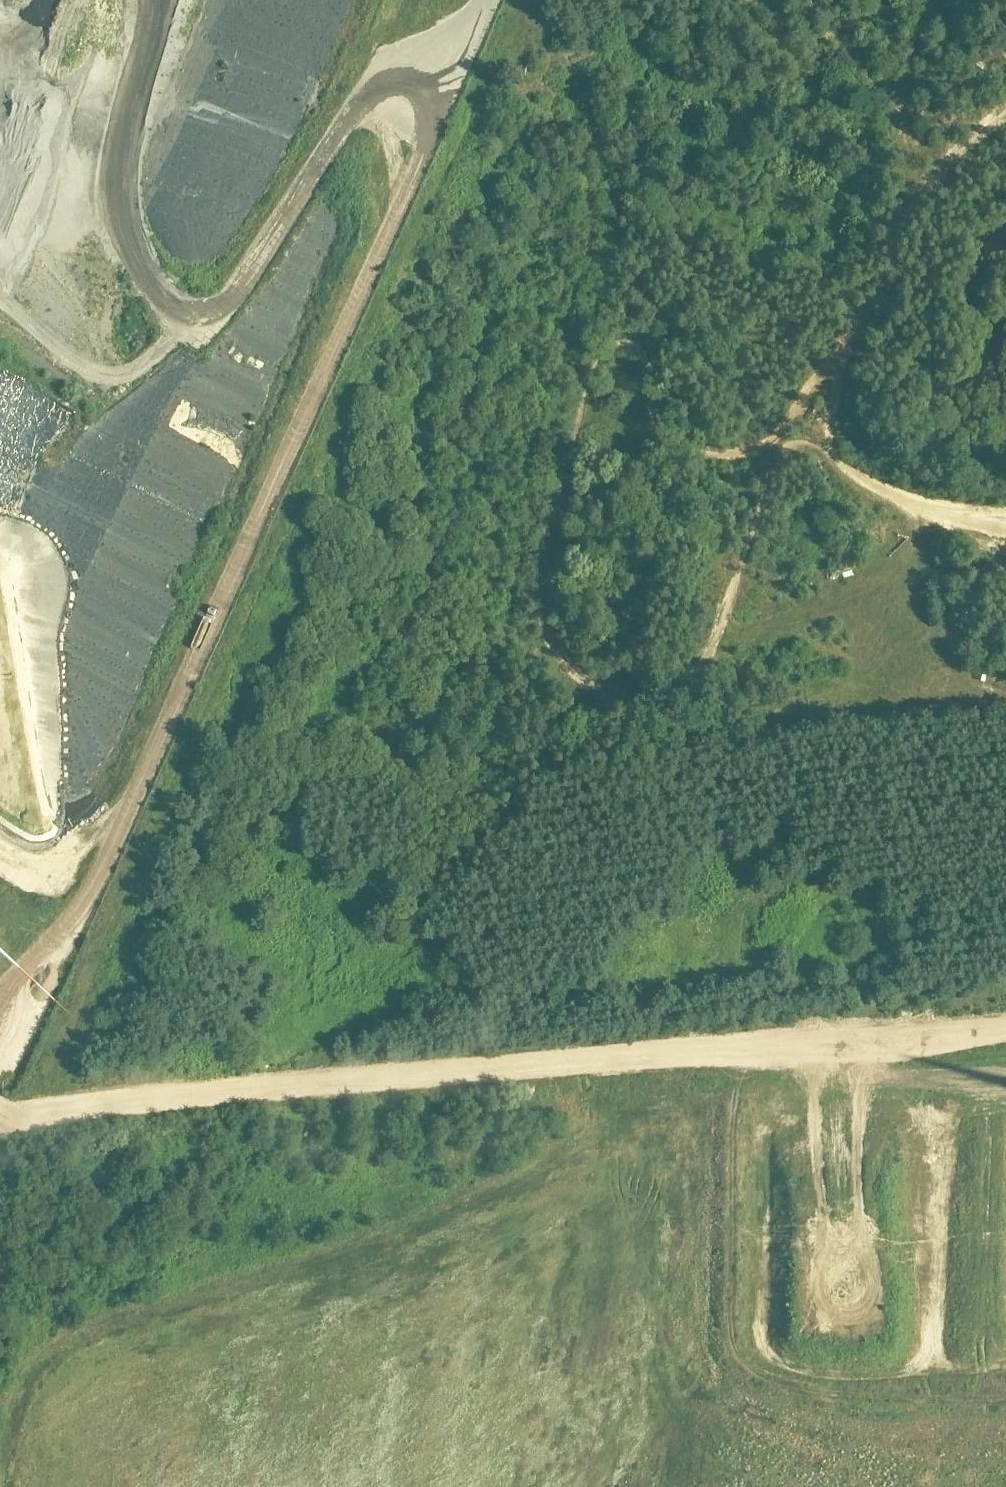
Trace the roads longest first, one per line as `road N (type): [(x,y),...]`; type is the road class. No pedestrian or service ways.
road 1 (track): [(0,1016),(81,925),(116,857),(468,44)]
road 2 (track): [(0,1121),(172,1097),(1005,1019)]

